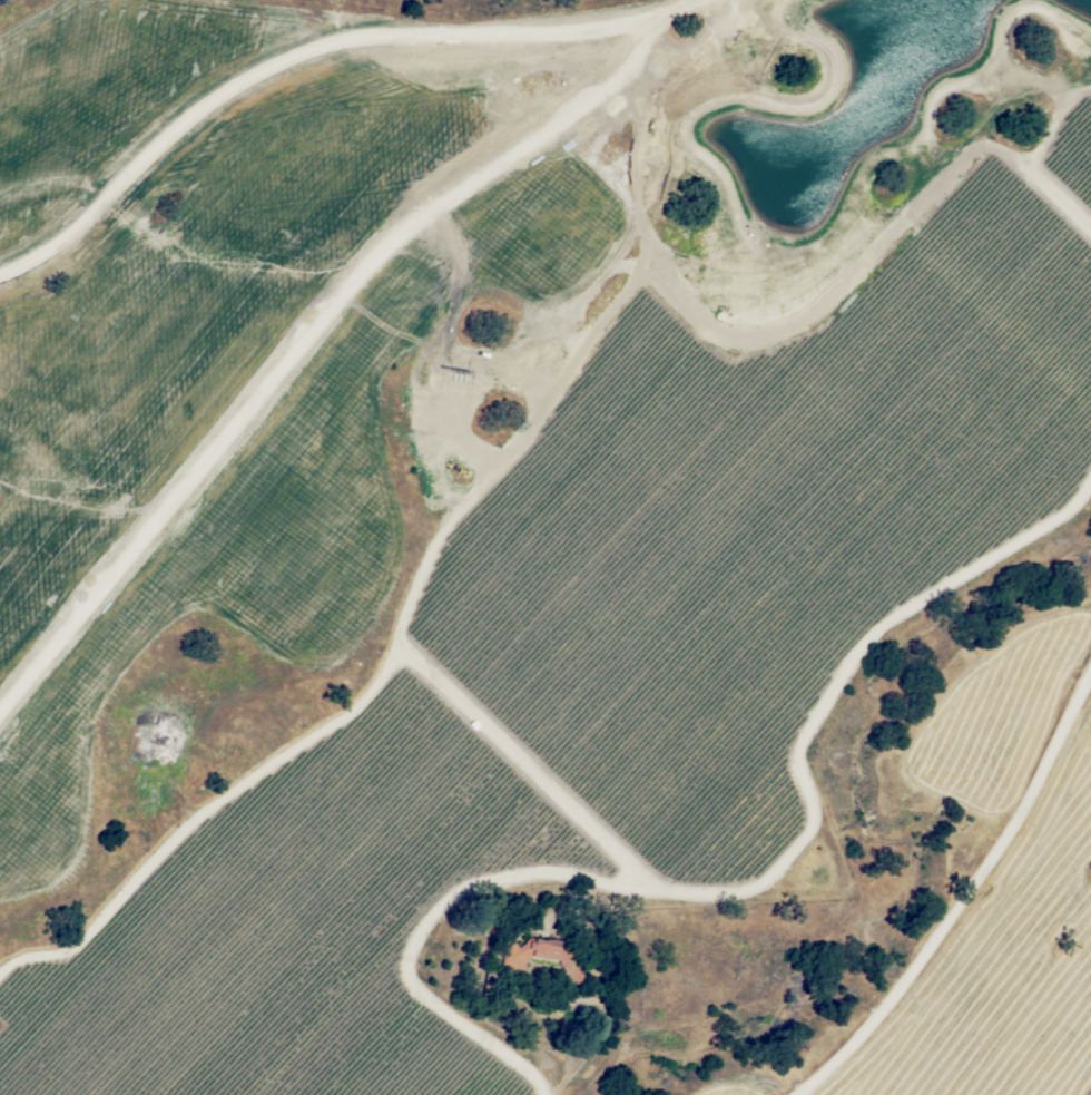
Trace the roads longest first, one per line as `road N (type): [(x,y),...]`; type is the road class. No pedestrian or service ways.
road 1 (track): [(0,711),(344,290),(387,247),(731,0)]
road 2 (track): [(796,1094),(874,1020),(920,961),(1038,784),(1090,676)]

